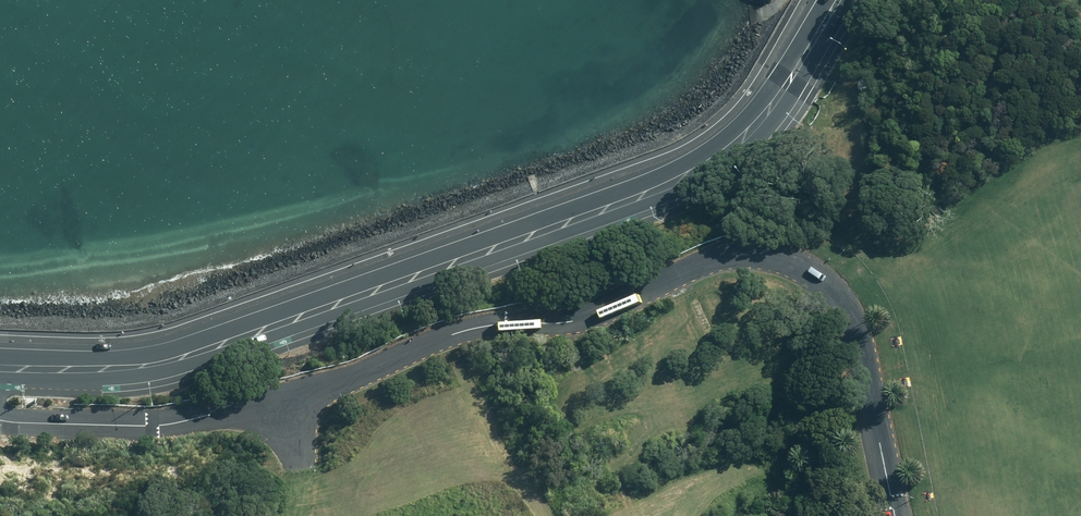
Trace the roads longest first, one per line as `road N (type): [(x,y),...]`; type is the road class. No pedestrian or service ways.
road 1 (unclassified): [(0,420),(153,425),(254,407),(474,328),(590,315),(716,260),(767,254),(818,278),(847,308),(895,515)]
road 2 (primary): [(0,368),(170,362),(648,194),(741,139),(781,94),(840,0)]

